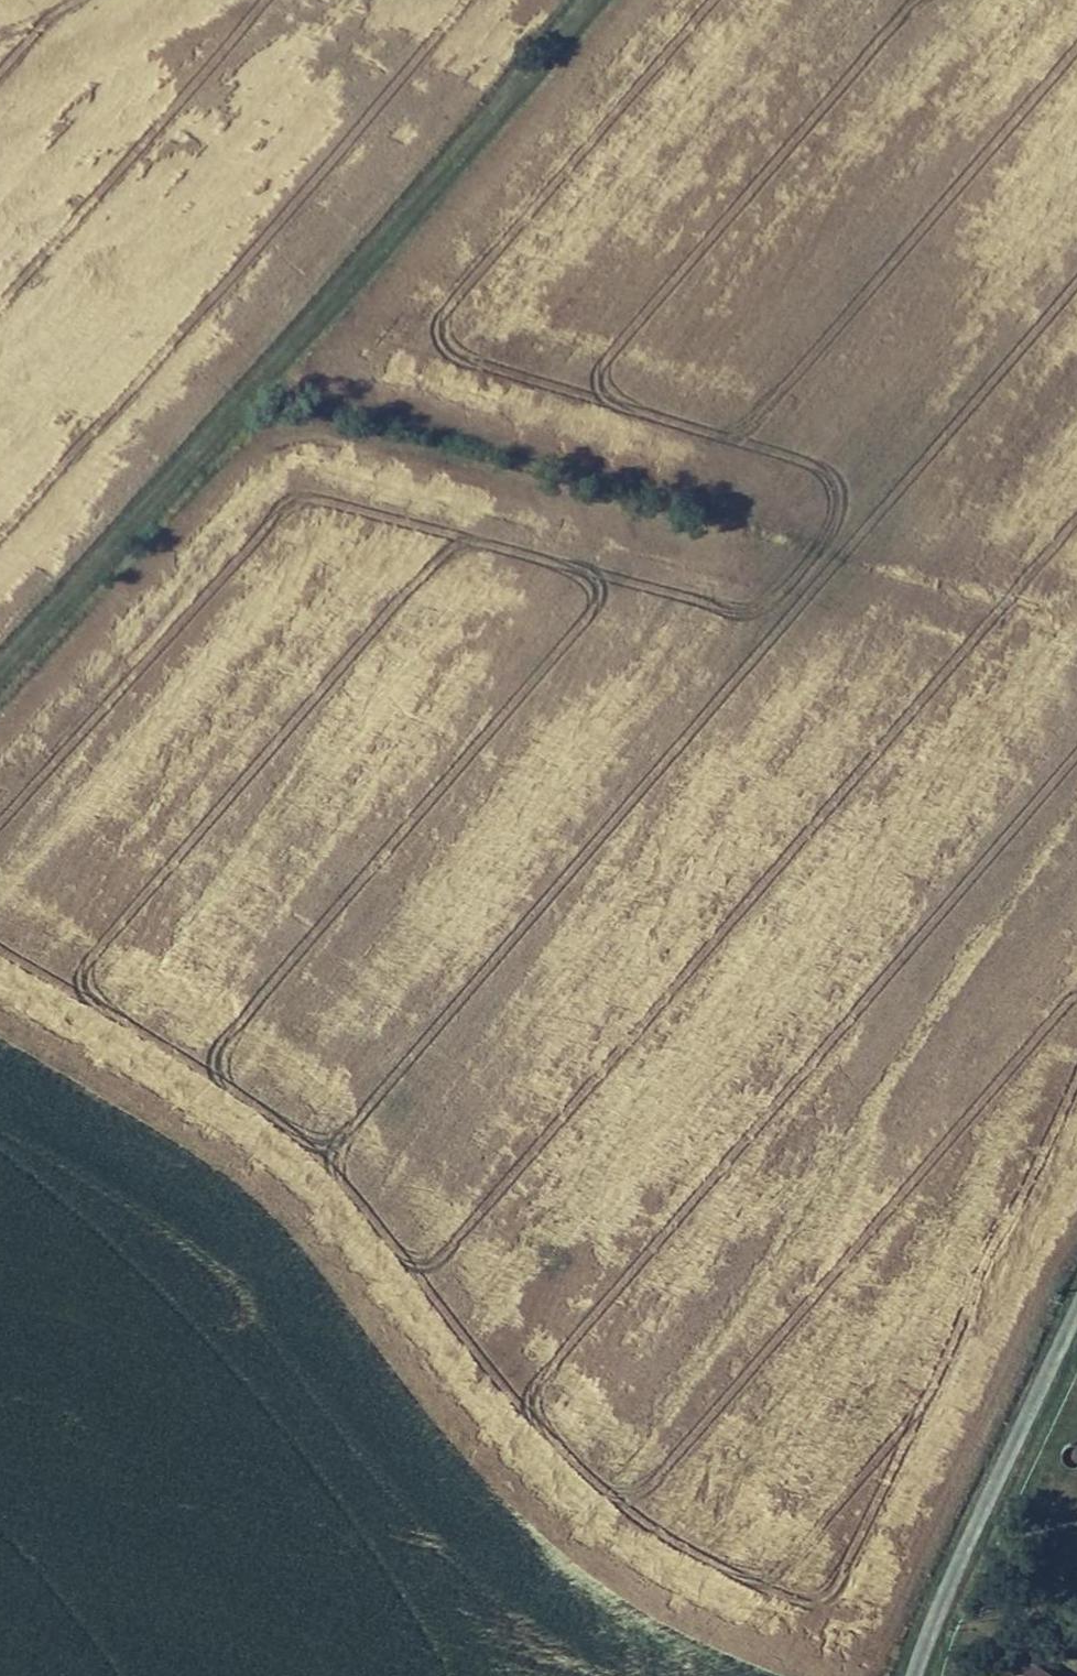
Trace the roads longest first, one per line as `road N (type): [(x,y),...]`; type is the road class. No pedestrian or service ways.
road 1 (track): [(0,659),(582,0)]
road 2 (residential): [(1076,1313),(961,1561),(922,1675)]

